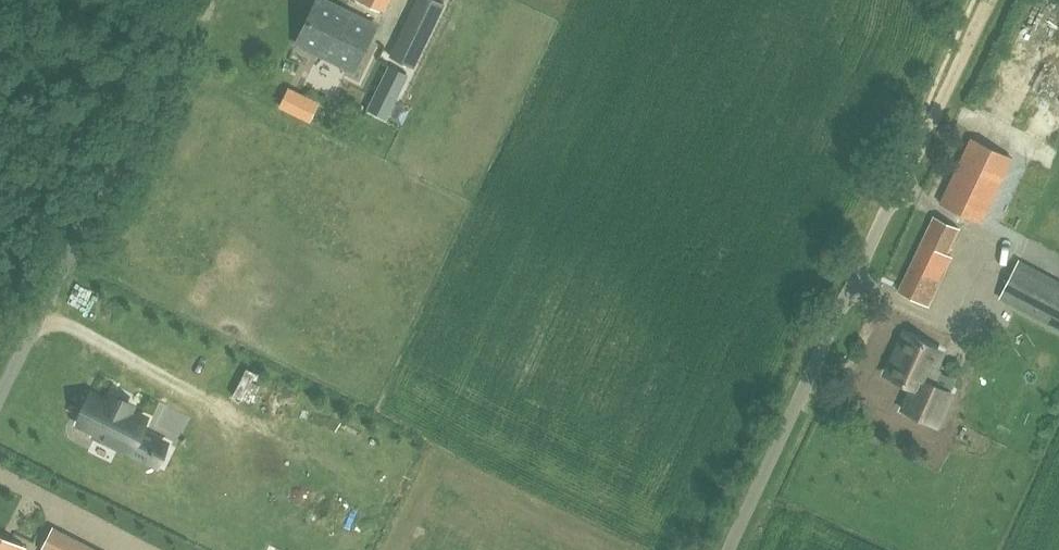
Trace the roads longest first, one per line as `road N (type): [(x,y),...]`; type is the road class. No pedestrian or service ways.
road 1 (unclassified): [(730,549),(915,151)]
road 2 (unclassified): [(0,388),(184,0)]
road 3 (track): [(987,0),(915,151)]
road 4 (track): [(0,2),(144,84)]

